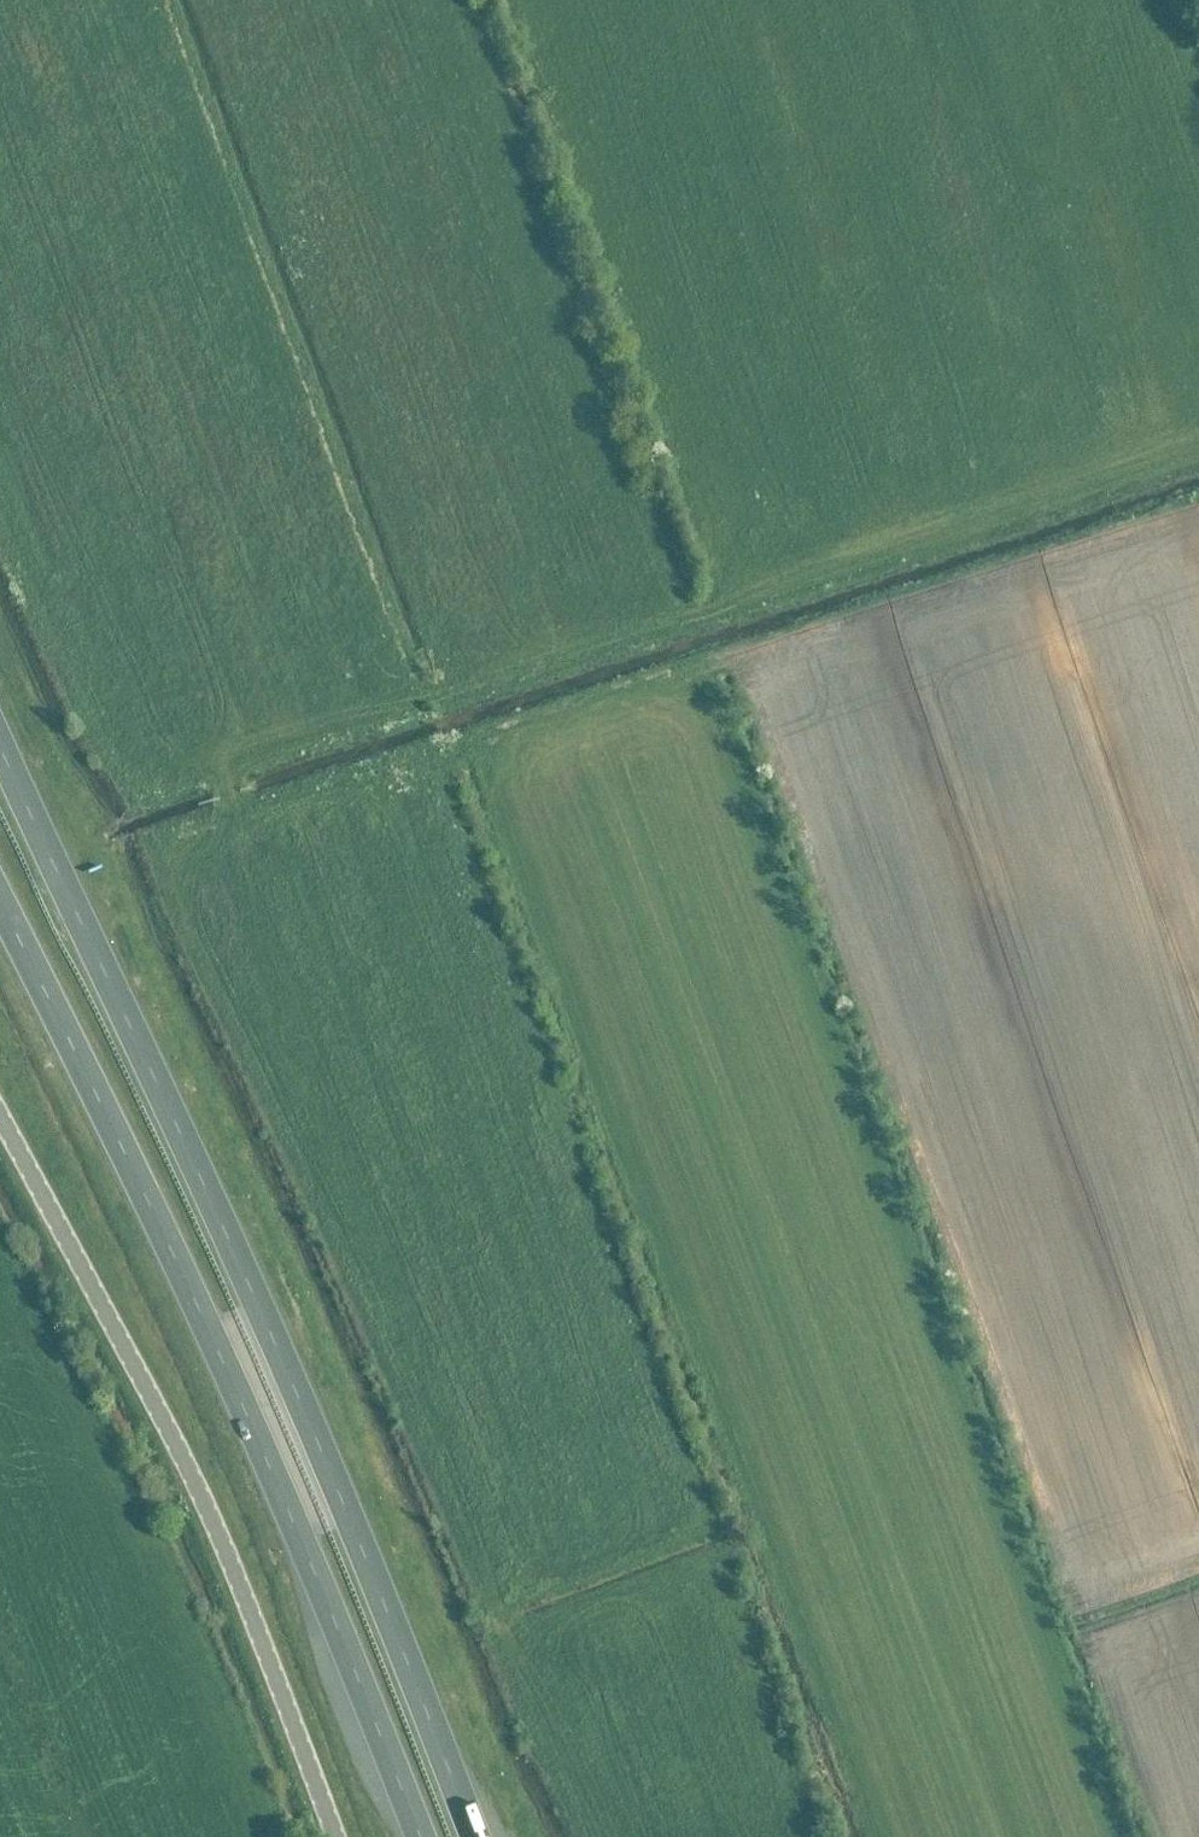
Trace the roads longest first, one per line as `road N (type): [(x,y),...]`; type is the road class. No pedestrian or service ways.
road 1 (trunk): [(476,1836),(266,1325),(0,745)]
road 2 (trunk): [(0,904),(187,1282),(420,1836)]
road 3 (unclassified): [(336,1836),(198,1490),(0,1116)]

